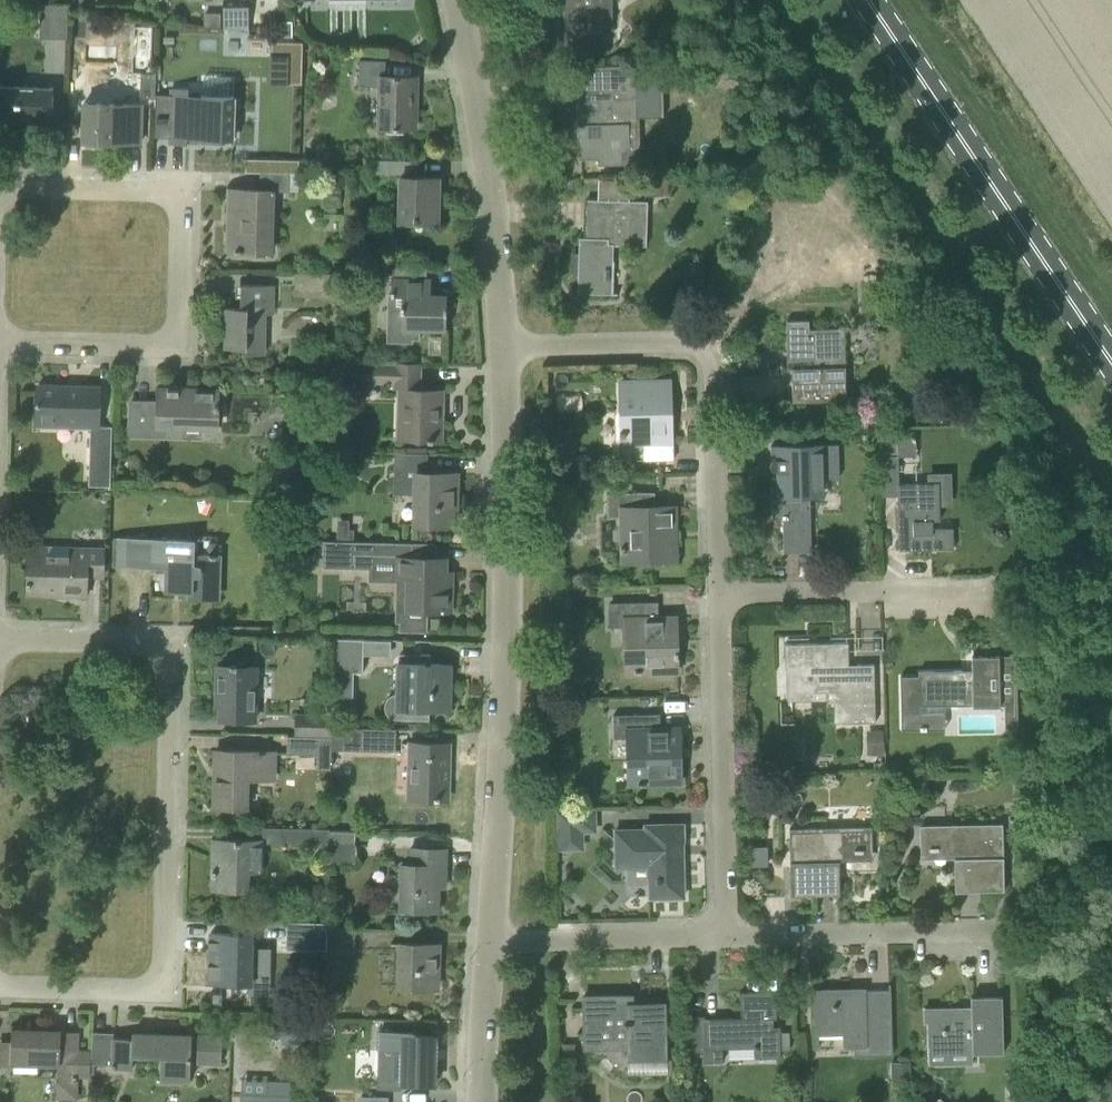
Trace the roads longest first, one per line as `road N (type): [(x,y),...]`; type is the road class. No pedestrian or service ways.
road 1 (residential): [(0,646),(170,646),(160,983),(0,983)]
road 2 (residential): [(491,943),(506,343)]
road 3 (residential): [(0,349),(176,344),(188,334),(188,260),(182,186),(173,181),(21,186),(0,197)]
road 4 (residential): [(715,592),(707,345),(506,343)]
road 5 (primary): [(1111,358),(869,0)]
road 6 (residential): [(721,939),(715,592)]
road 7 (residential): [(506,343),(457,0)]
road 8 (residential): [(715,592),(1006,588)]
road 9 (residential): [(721,939),(1006,934)]
road 10 (residential): [(491,943),(721,939)]
road 11 (residential): [(485,1101),(491,943)]

